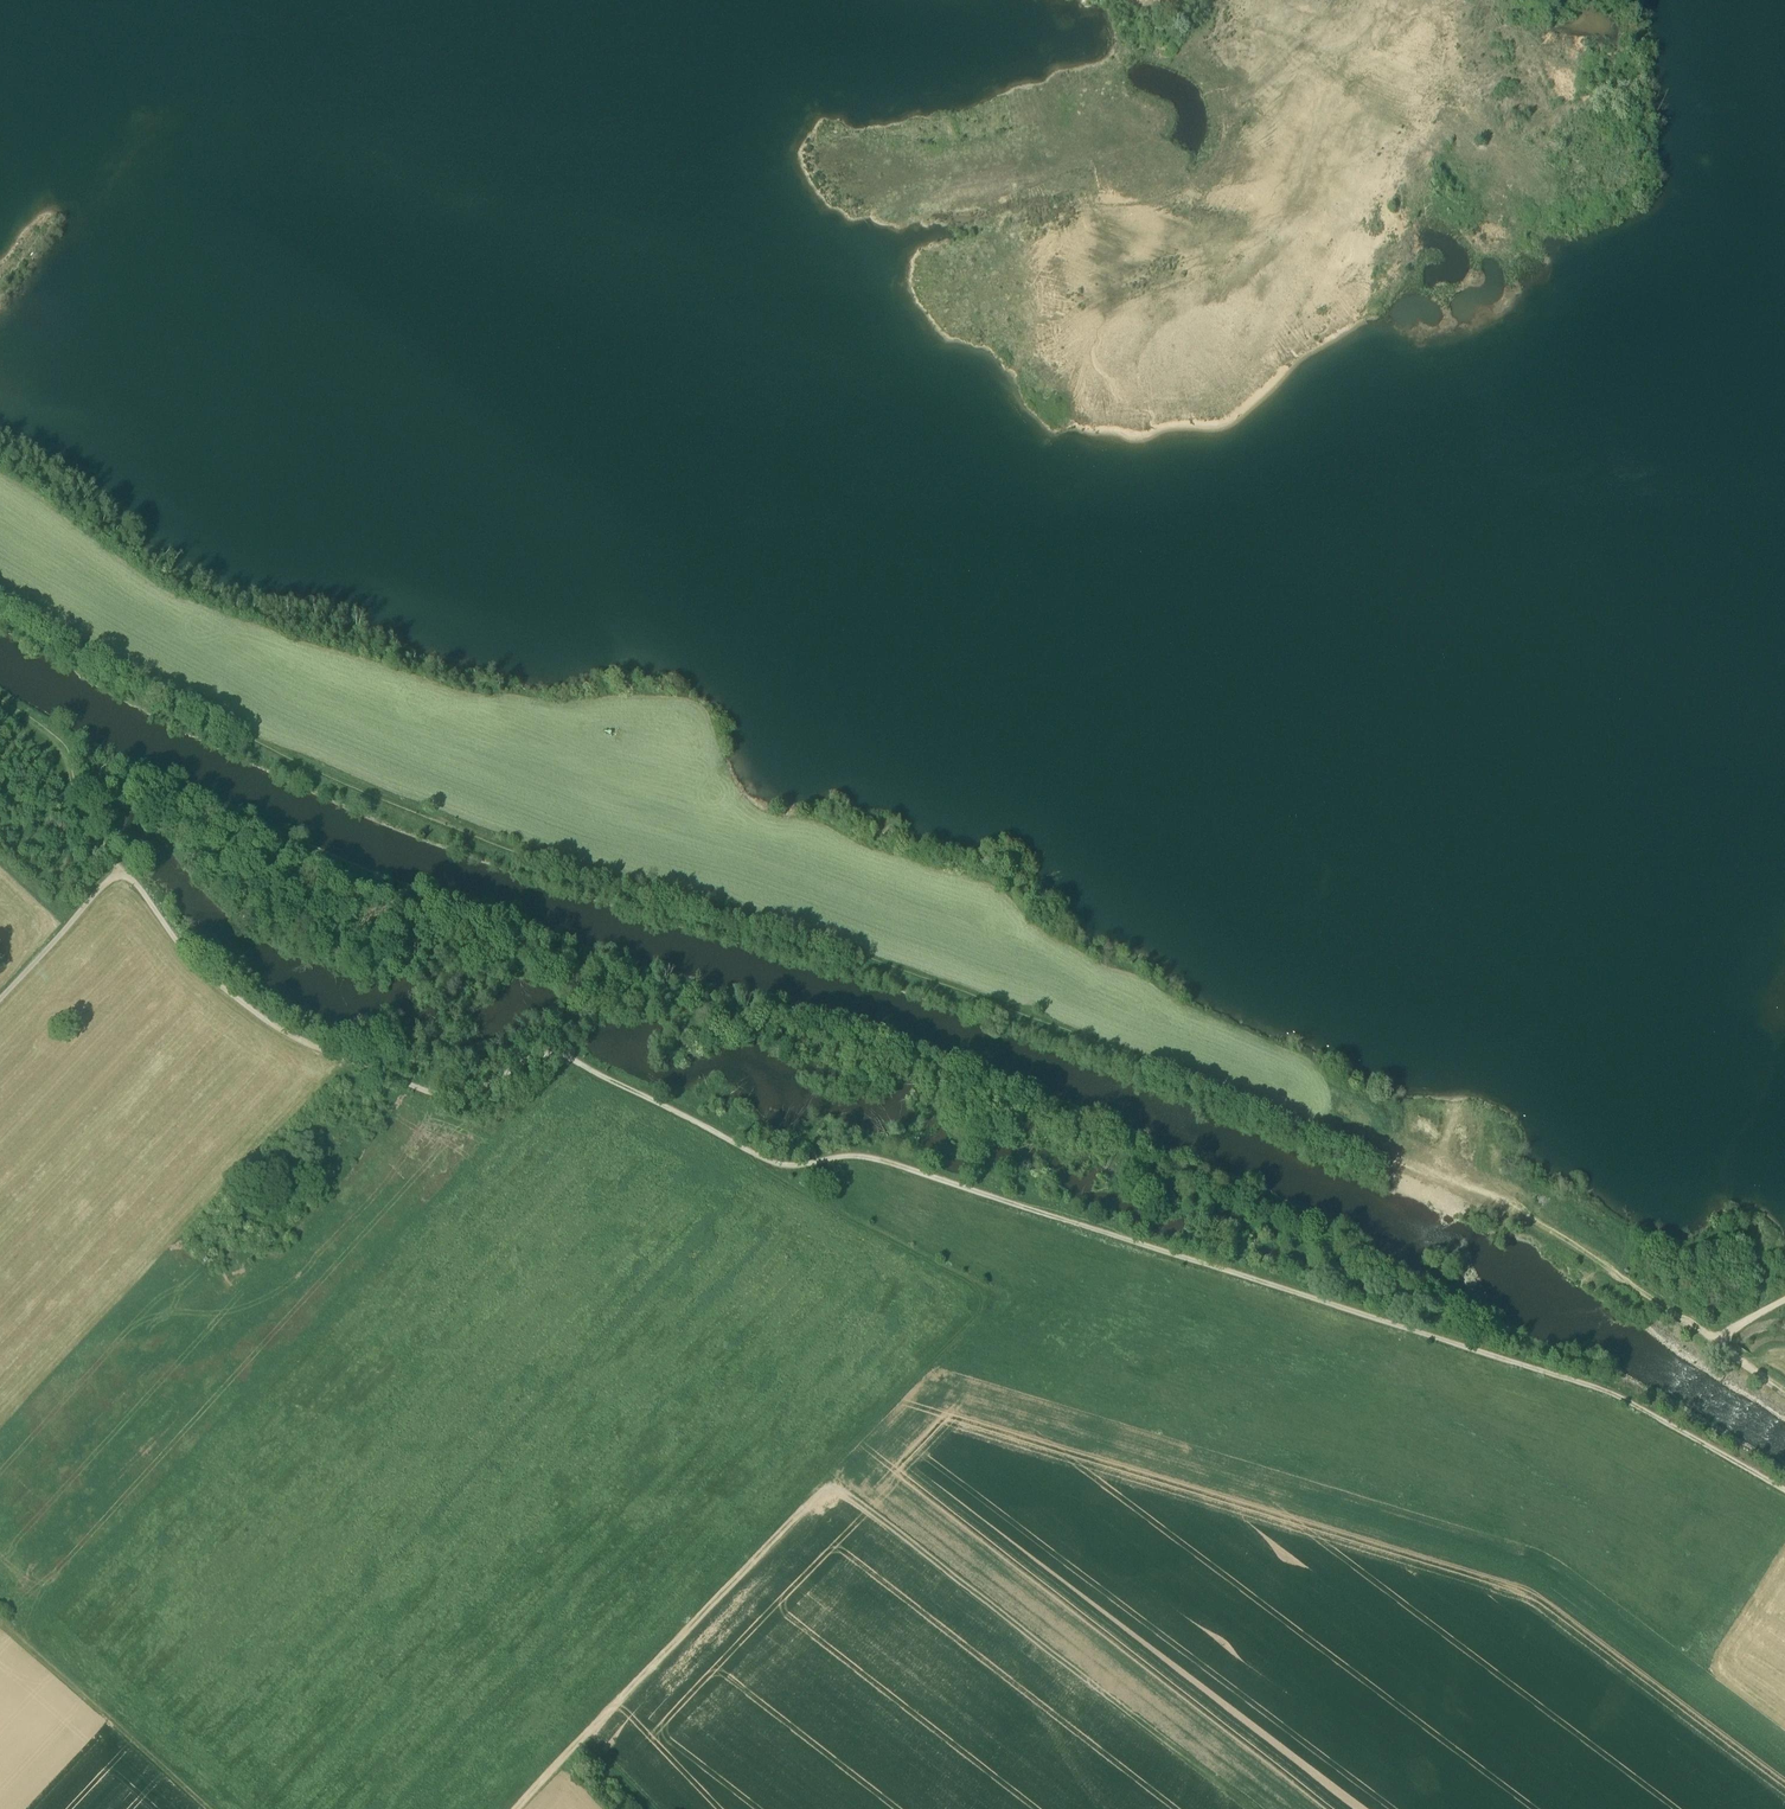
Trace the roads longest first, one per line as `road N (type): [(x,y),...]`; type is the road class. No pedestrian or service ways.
road 1 (track): [(134,877),(235,1003),(420,1104),(560,1066),(774,1183),(857,1167),(1621,1398),(1784,1494)]
road 2 (track): [(549,1808),(841,1492),(1249,1808)]
road 3 (track): [(0,1624),(204,1808)]
road 4 (track): [(0,703),(64,745),(70,784),(134,877)]
road 5 (track): [(0,1019),(134,877)]

